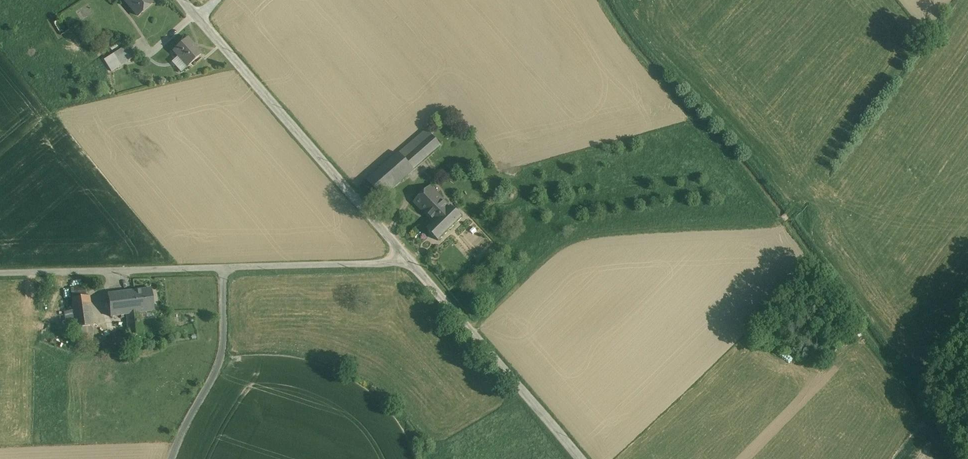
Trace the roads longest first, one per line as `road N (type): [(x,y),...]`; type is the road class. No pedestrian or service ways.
road 1 (residential): [(0,273),(413,263)]
road 2 (track): [(471,331),(566,242),(778,222),(809,197)]
road 3 (unclassified): [(413,263),(183,0)]
road 4 (unclassified): [(581,458),(413,263)]

